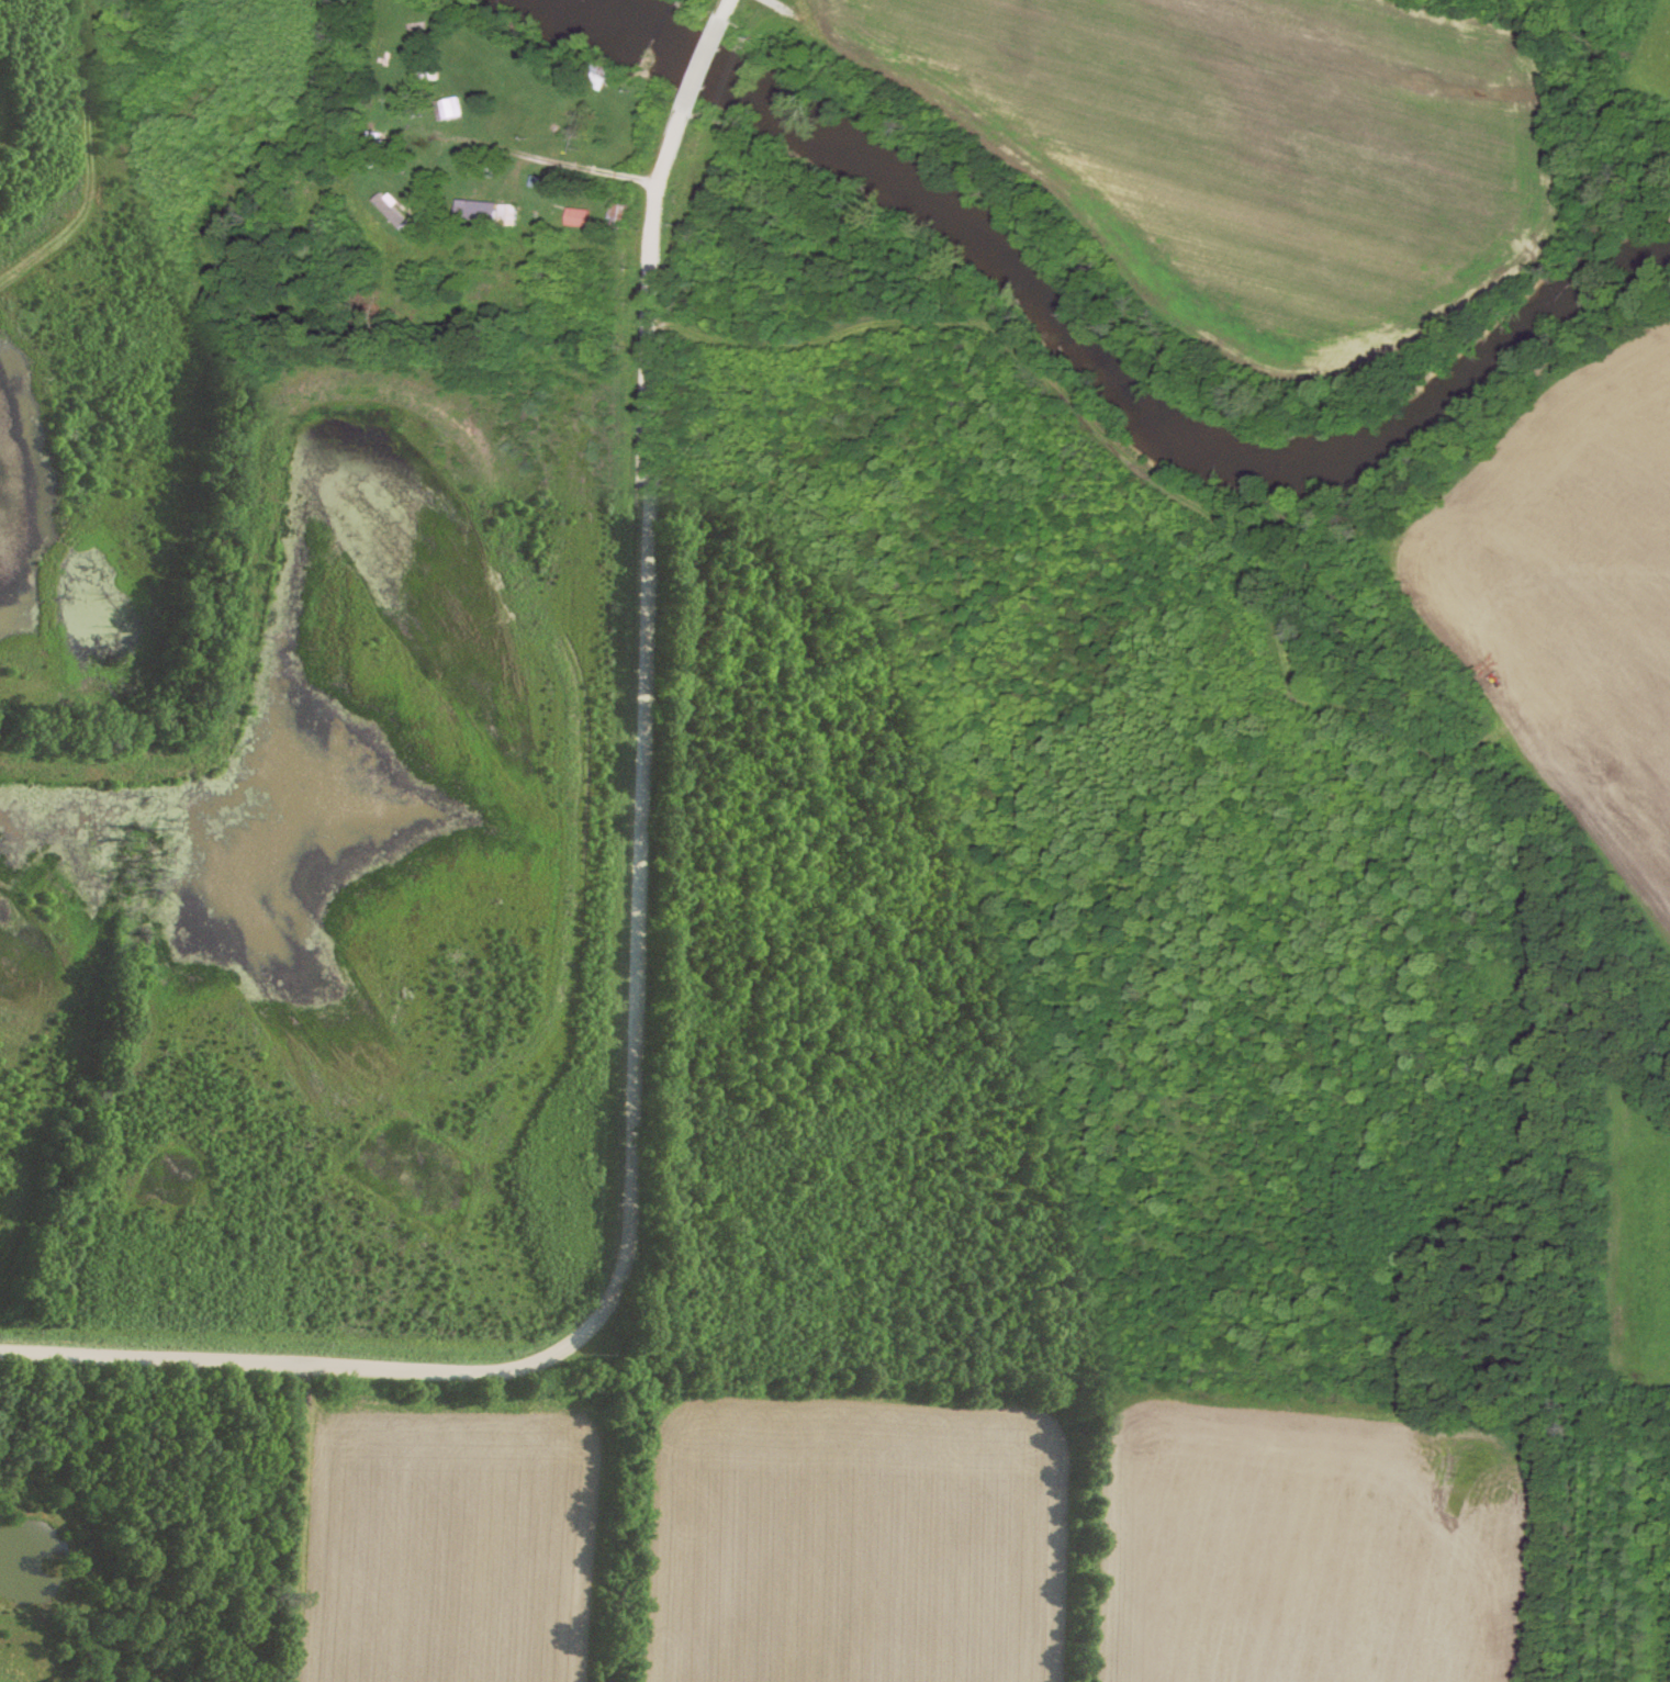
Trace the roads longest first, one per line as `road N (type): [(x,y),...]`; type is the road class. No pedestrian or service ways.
road 1 (residential): [(688,116),(661,182),(647,380),(628,1244),(603,1321),(541,1365),(495,1373),(0,1356)]

